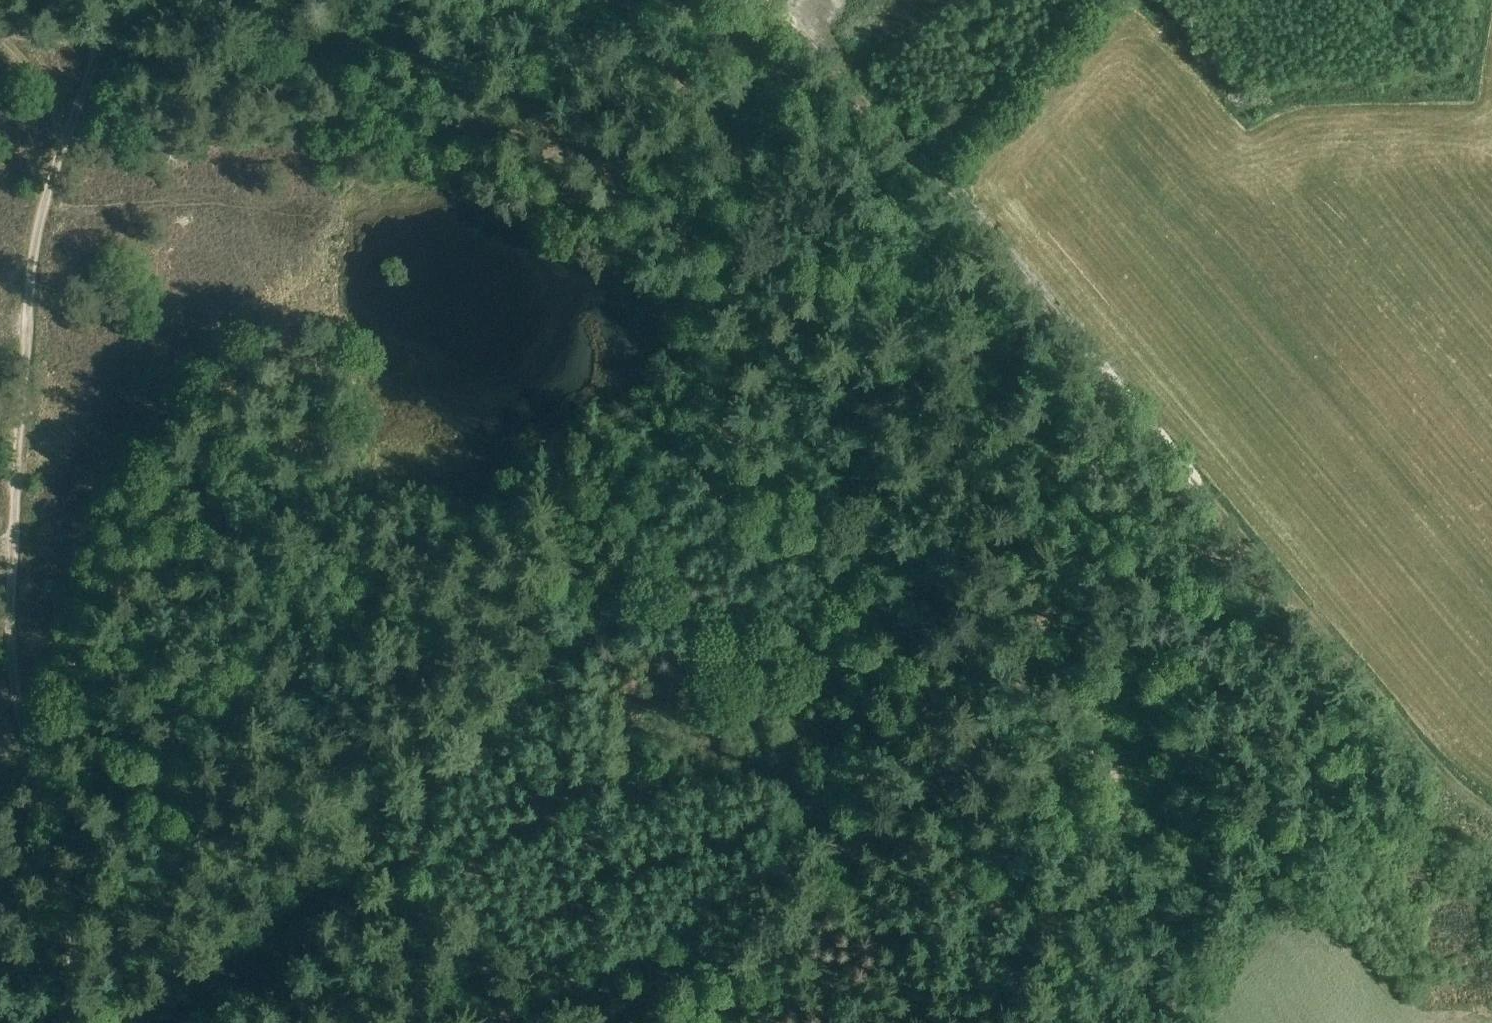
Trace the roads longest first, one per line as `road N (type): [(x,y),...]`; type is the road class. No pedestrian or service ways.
road 1 (track): [(608,0),(723,130),(1012,958),(1024,1022)]
road 2 (track): [(1491,816),(1440,778),(943,181),(769,0)]
road 3 (track): [(66,1022),(82,953),(79,894),(19,712),(9,609),(31,264),(108,29)]
road 4 (track): [(506,1022),(745,889),(846,841),(962,762),(1000,714),(1100,513),(1108,478),(1102,367)]
road 5 (track): [(826,427),(171,1022)]
road 6 (track): [(3,36),(42,84),(64,146)]

